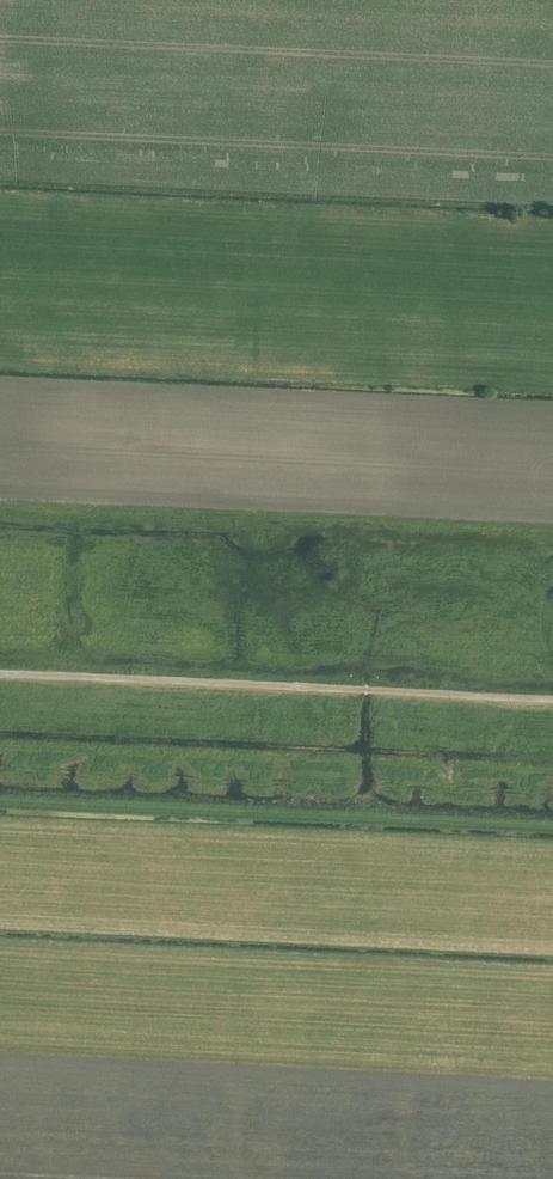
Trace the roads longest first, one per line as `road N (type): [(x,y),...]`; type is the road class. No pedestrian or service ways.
road 1 (track): [(0,677),(552,702)]

